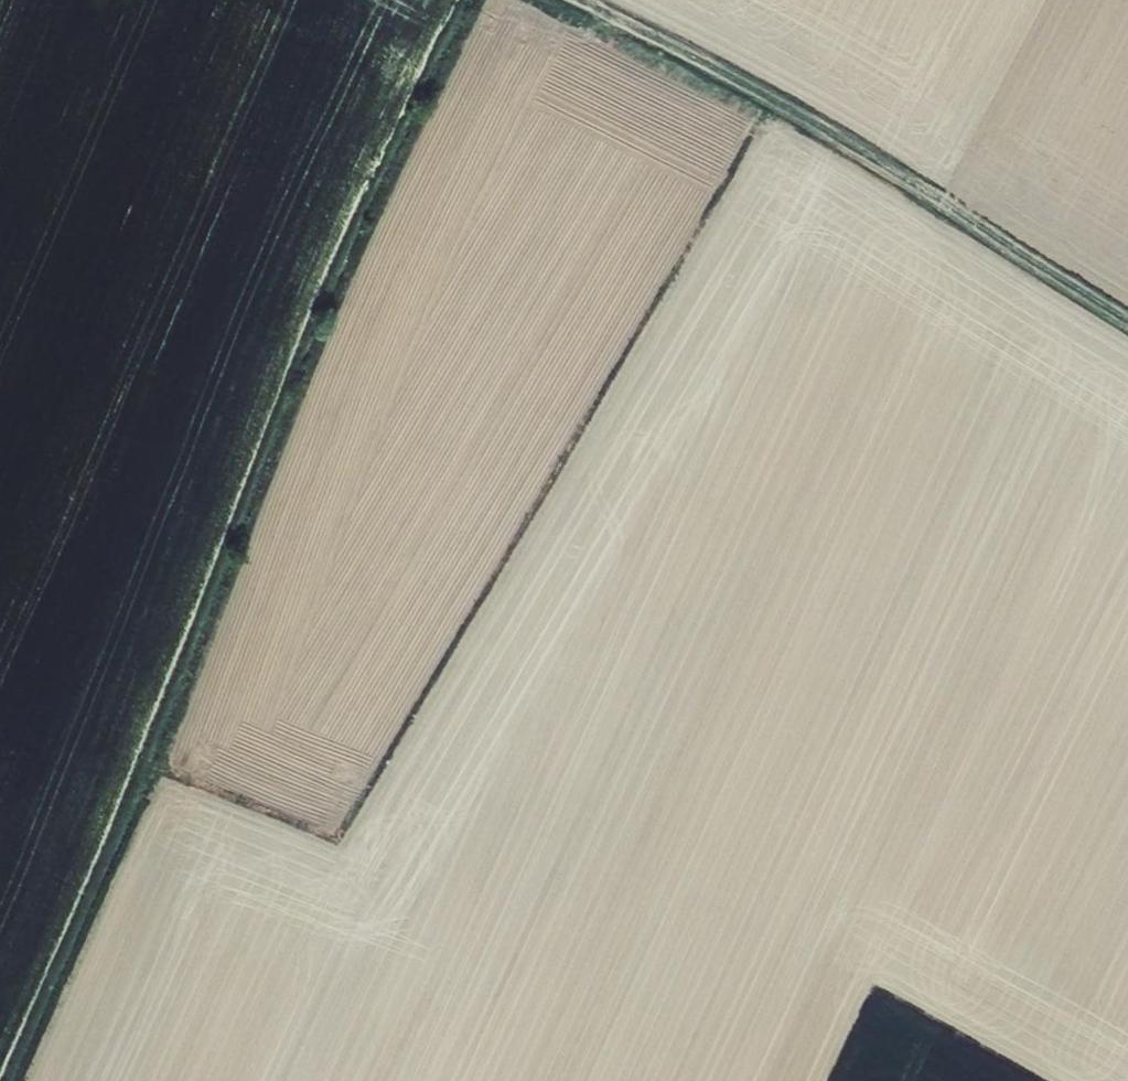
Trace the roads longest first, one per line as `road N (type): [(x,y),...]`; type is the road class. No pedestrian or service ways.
road 1 (track): [(1127,322),(569,0)]

